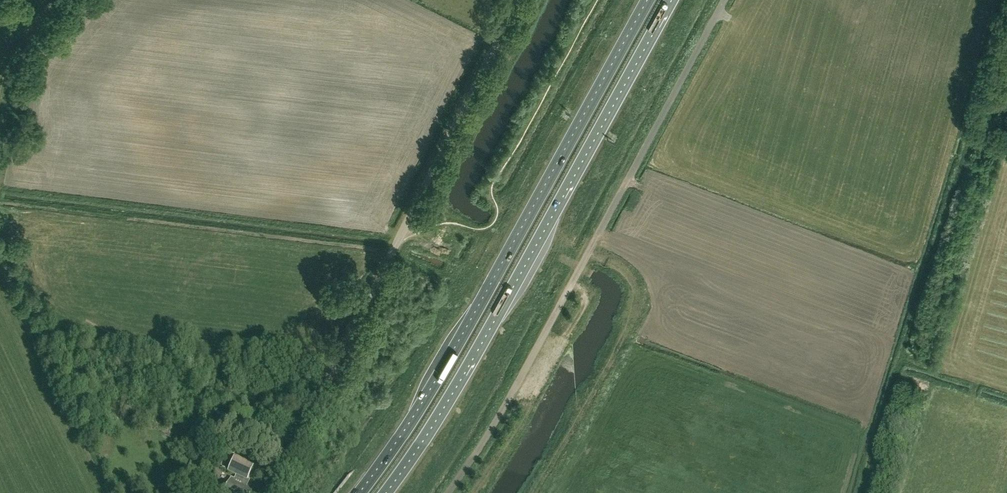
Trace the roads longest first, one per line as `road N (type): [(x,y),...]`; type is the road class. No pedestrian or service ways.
road 1 (trunk): [(651,0),(443,375),(363,492)]
road 2 (trunk): [(381,492),(467,362),(667,0)]
road 3 (unclassified): [(450,492),(501,415),(726,0)]
road 4 (unclassified): [(272,492),(517,0)]

